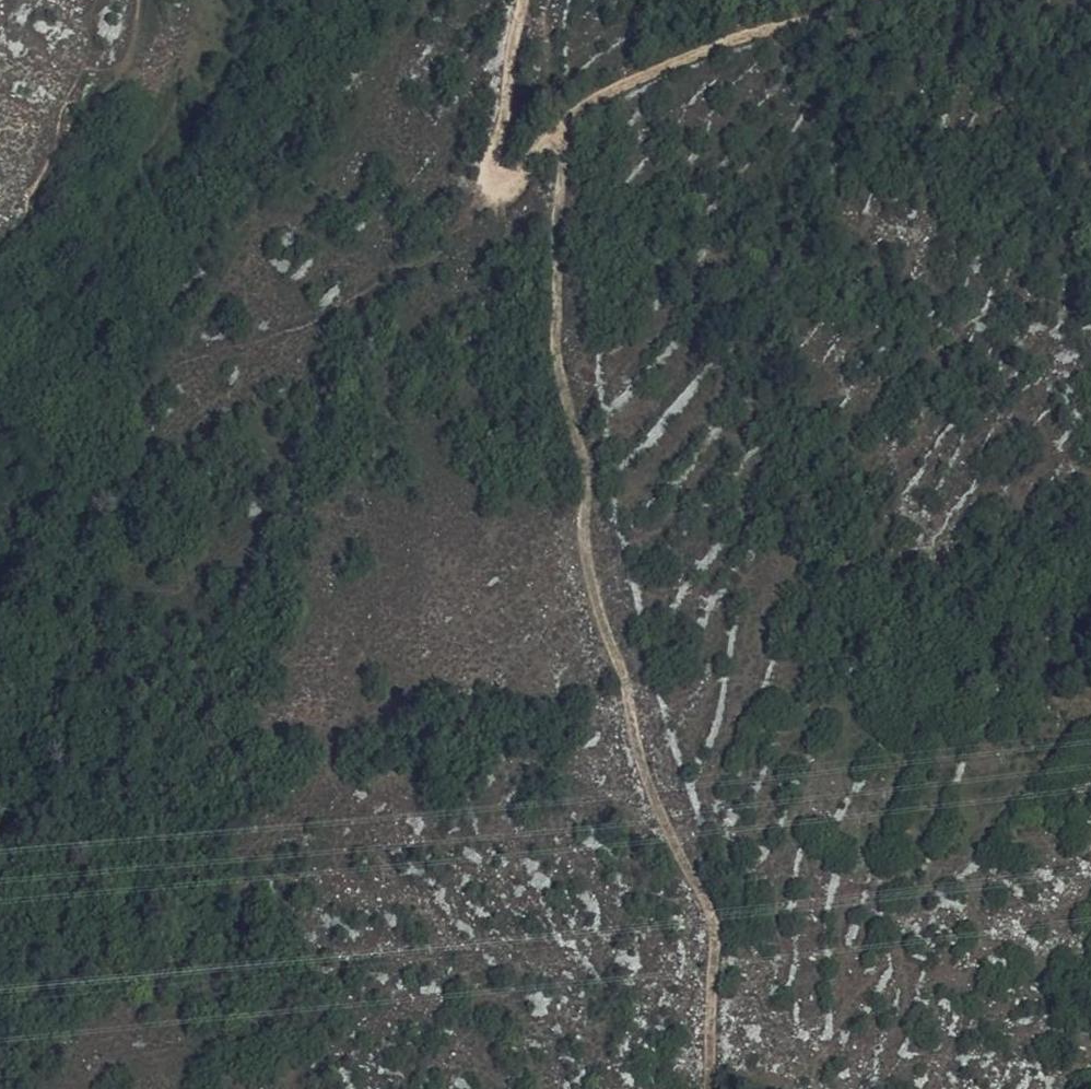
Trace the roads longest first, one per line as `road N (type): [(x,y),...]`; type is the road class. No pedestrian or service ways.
road 1 (track): [(714,1088),(718,923),(647,760),(589,545),(591,462),(565,362),(569,131)]
road 2 (track): [(867,0),(828,21),(724,45),(569,131)]
road 3 (track): [(569,131),(503,178),(534,0)]

